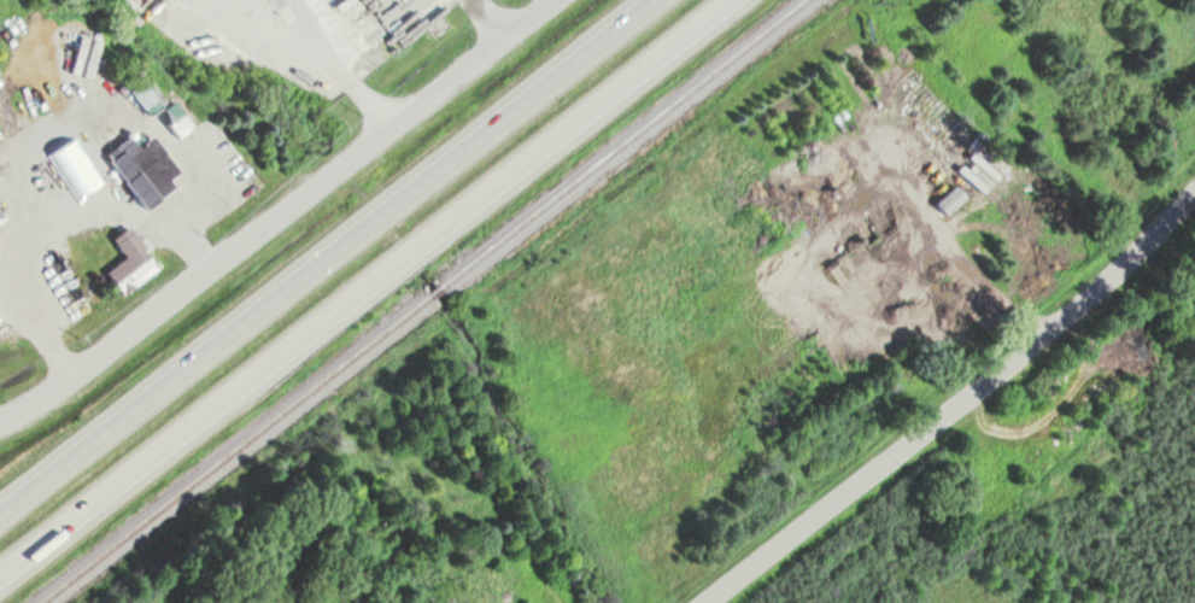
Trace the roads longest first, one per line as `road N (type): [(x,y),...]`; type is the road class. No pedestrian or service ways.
road 1 (trunk): [(0,574),(724,0)]
road 2 (trunk): [(651,0),(0,513)]
road 3 (residential): [(548,0),(99,353),(0,412)]
road 4 (residential): [(686,602),(1101,283),(1194,183)]

